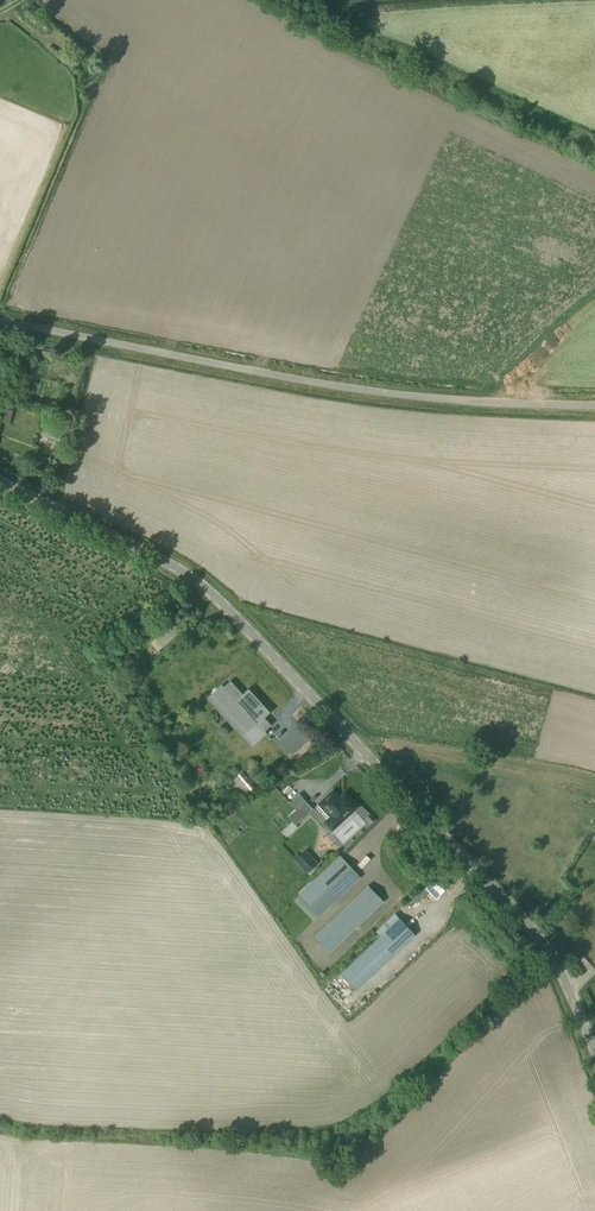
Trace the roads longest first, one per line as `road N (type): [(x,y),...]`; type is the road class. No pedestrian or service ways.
road 1 (unclassified): [(594,1056),(542,944),(512,904),(223,607),(132,546),(0,483)]
road 2 (unclassified): [(0,320),(410,397),(594,404)]

